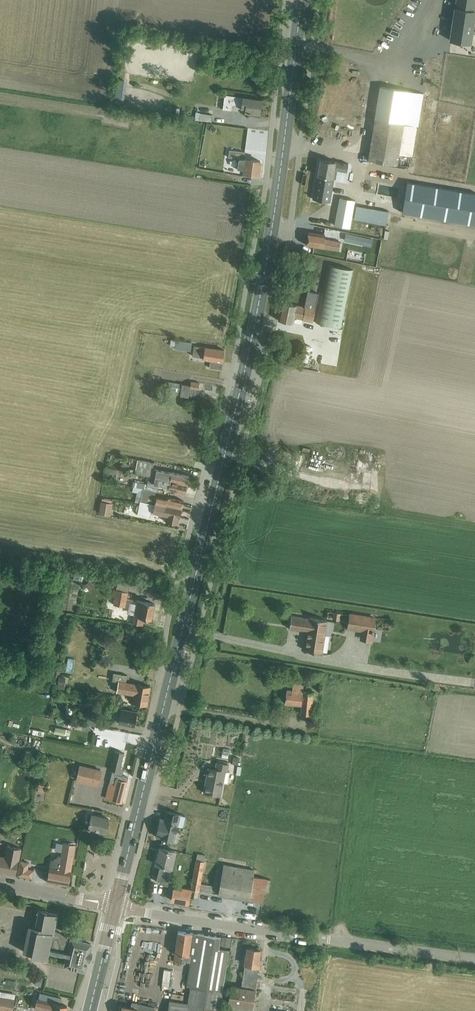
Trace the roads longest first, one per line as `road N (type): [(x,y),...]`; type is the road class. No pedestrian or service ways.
road 1 (primary): [(115,905),(251,343),(301,0)]
road 2 (tertiary): [(474,959),(115,905)]

